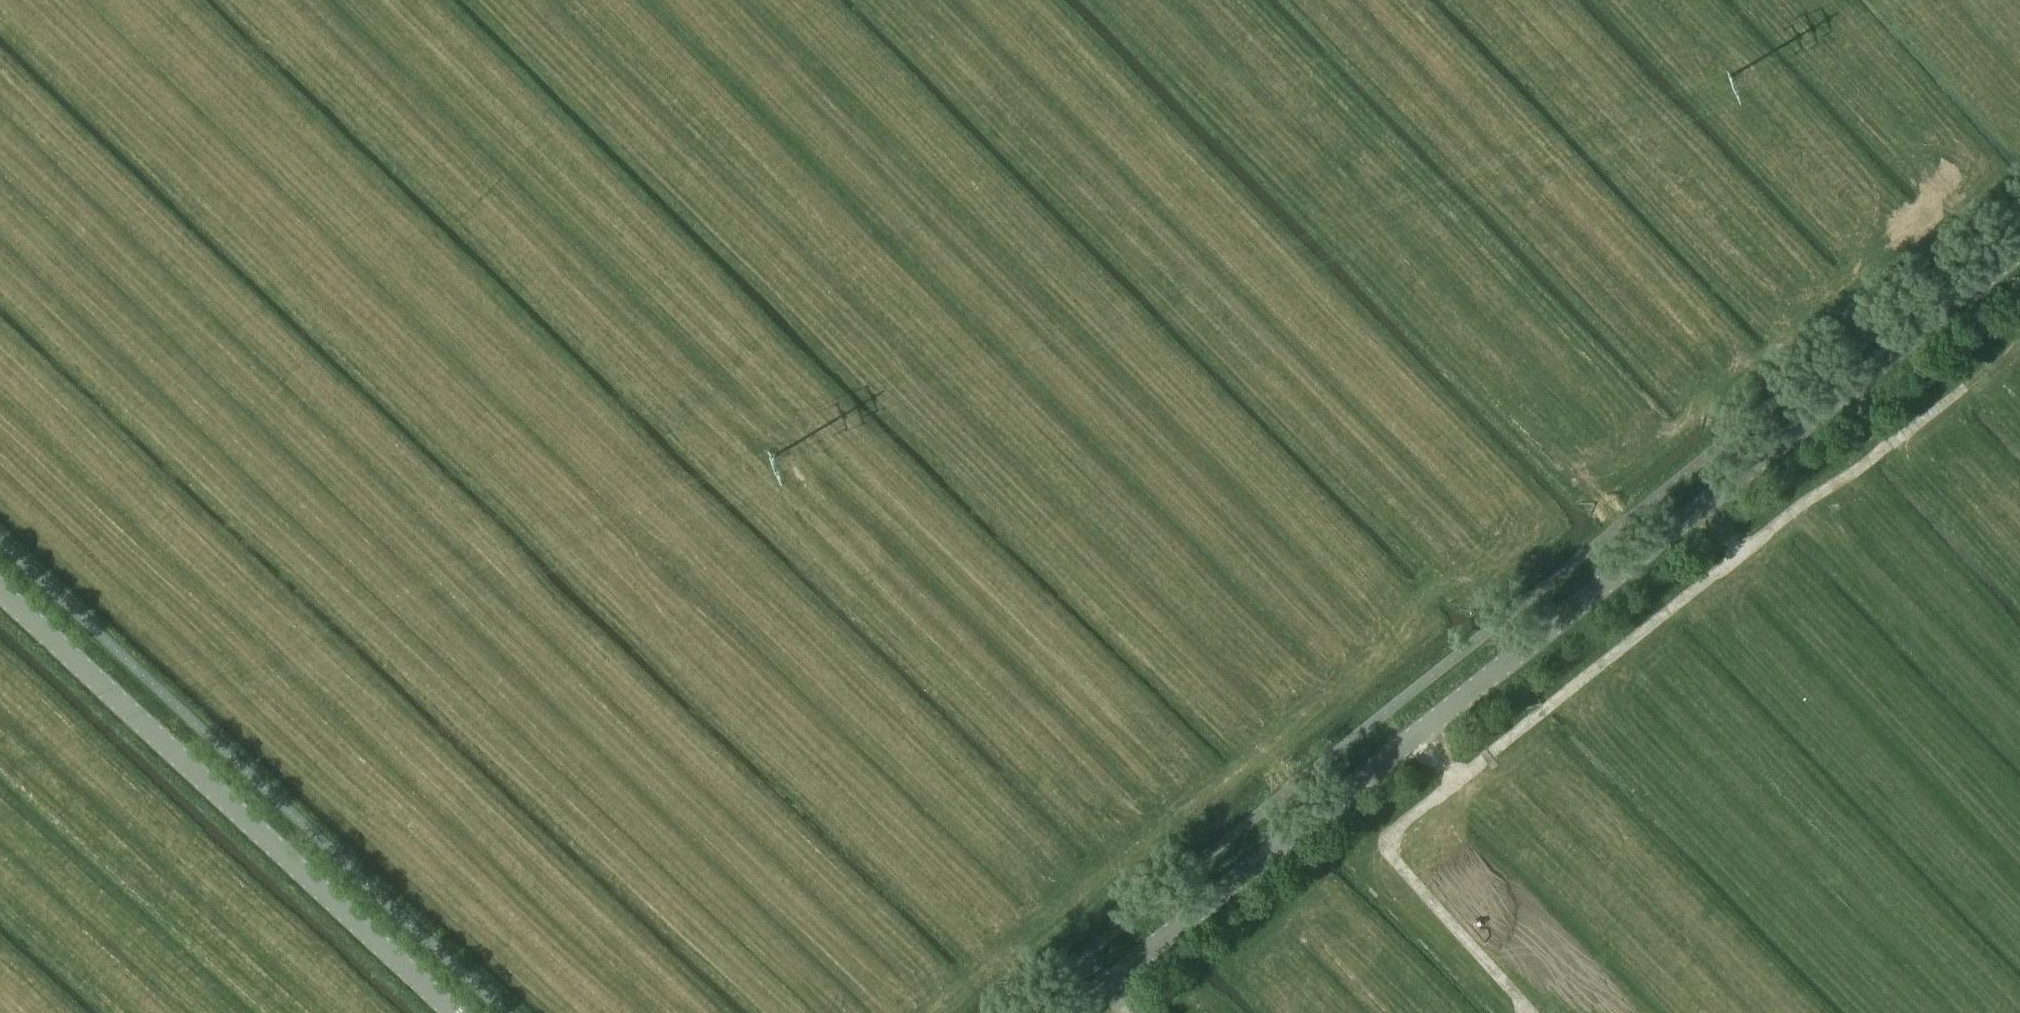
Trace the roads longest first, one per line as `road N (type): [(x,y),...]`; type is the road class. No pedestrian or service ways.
road 1 (tertiary): [(1073,1012),(2019,251)]
road 2 (tertiary): [(453,1012),(0,593)]

